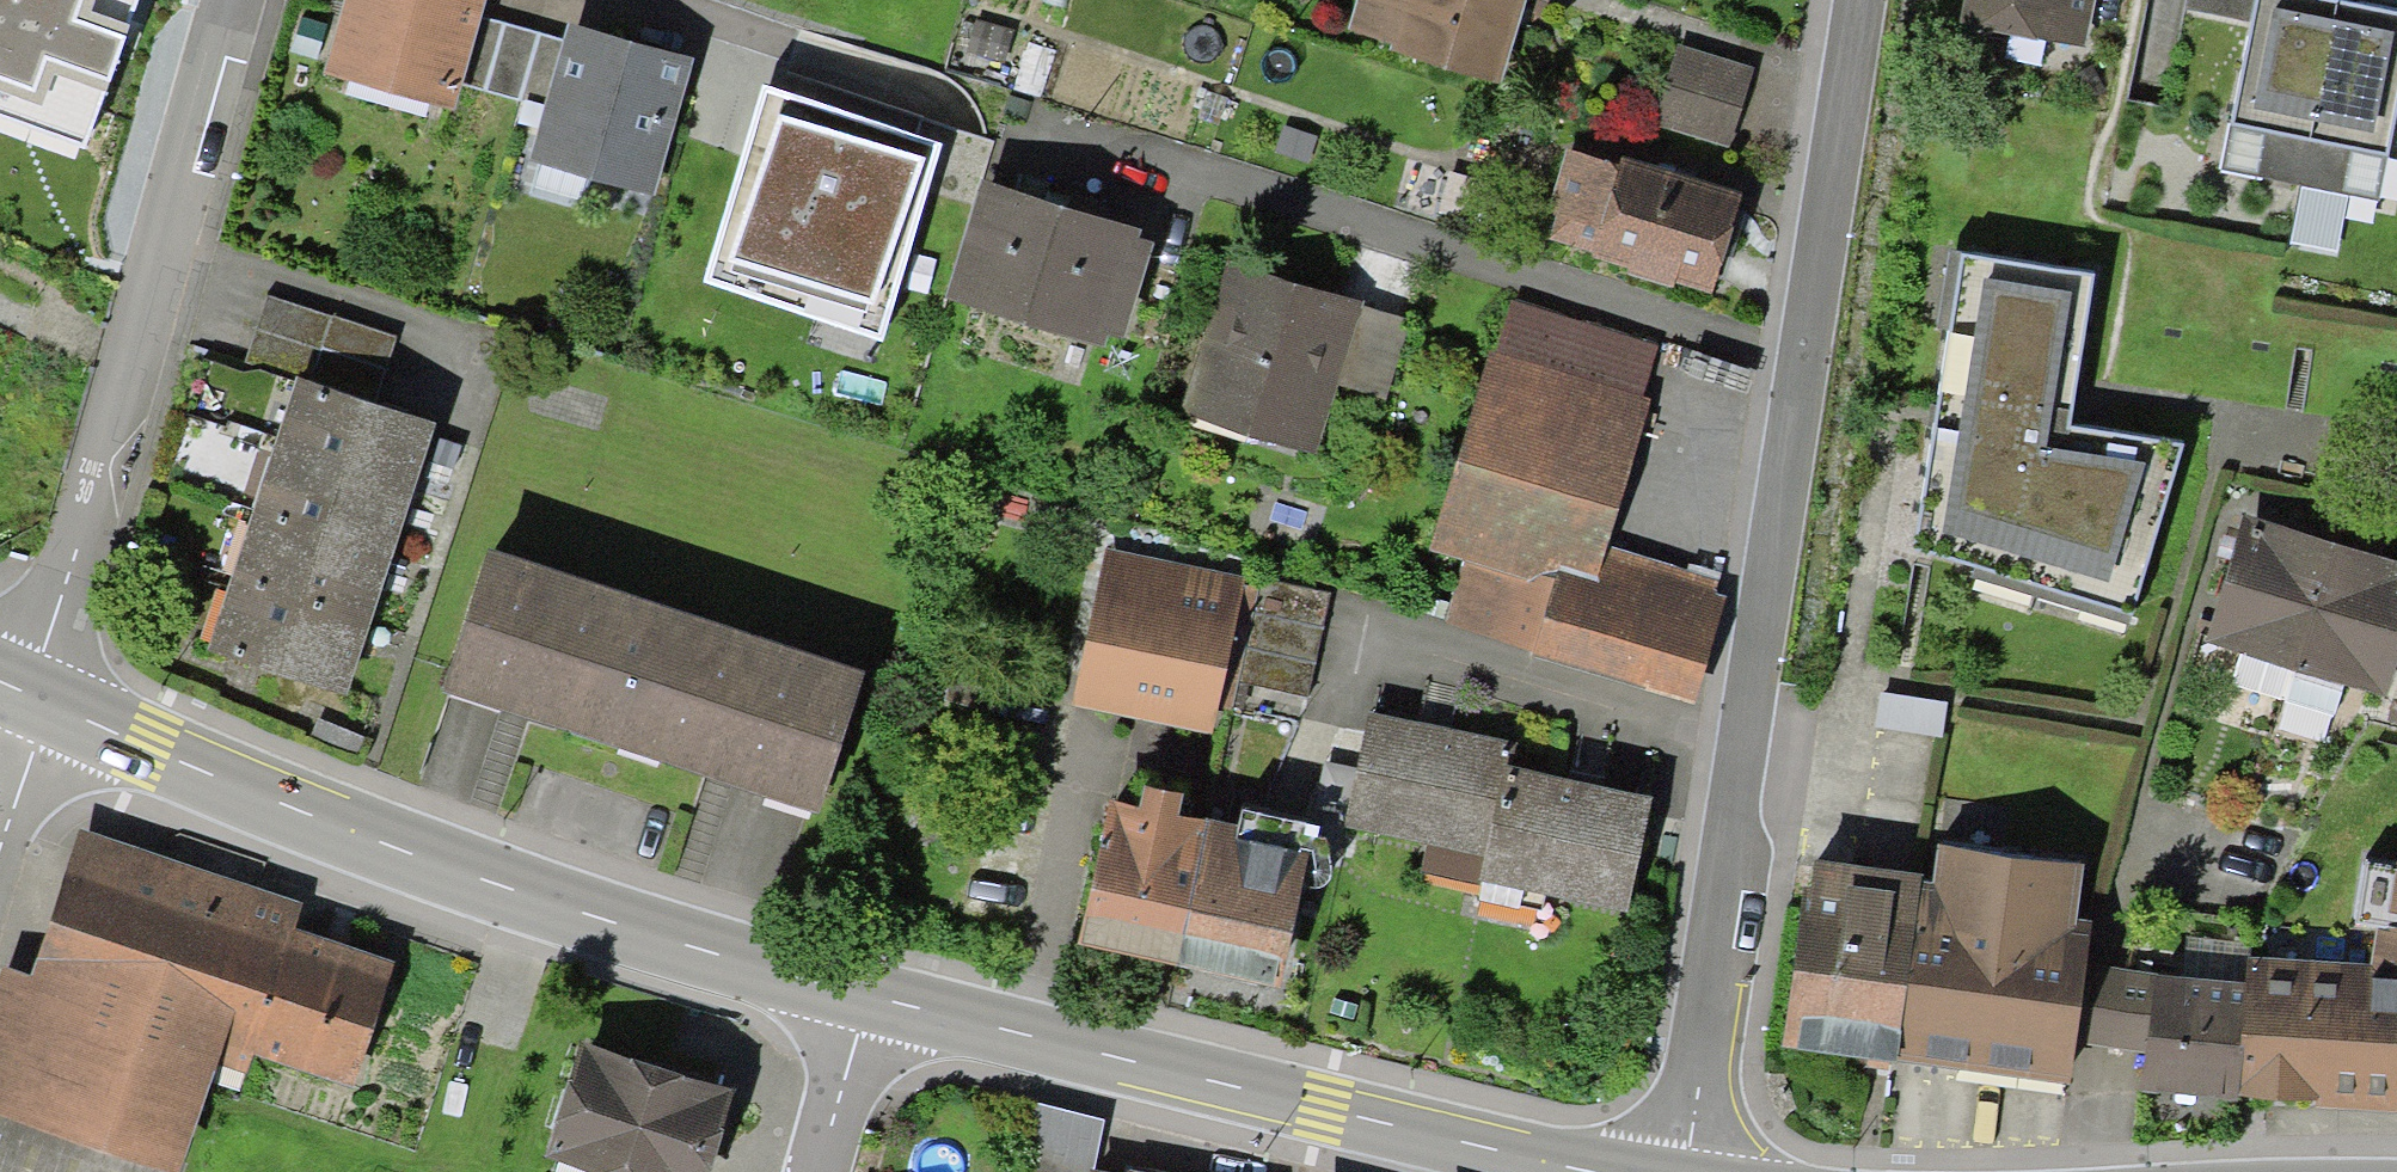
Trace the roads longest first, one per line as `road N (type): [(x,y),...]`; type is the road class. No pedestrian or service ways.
road 1 (residential): [(1862,0),(1780,505),(1693,1171)]
road 2 (secondary): [(867,998),(457,871),(39,697)]
road 3 (secondary): [(1608,1171),(867,998)]
road 4 (residential): [(39,697),(238,0)]
road 5 (residential): [(818,1171),(867,998)]
road 6 (residential): [(39,697),(0,834)]

